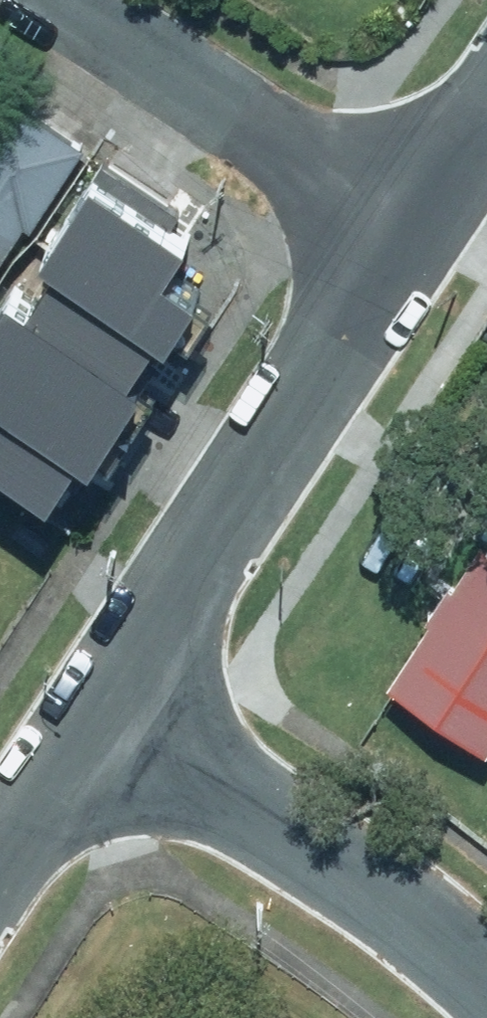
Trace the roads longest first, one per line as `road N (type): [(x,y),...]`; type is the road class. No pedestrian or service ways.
road 1 (residential): [(414,217),(112,716)]
road 2 (residential): [(486,980),(396,906),(112,716)]
road 3 (residential): [(84,0),(414,217)]
road 4 (residential): [(112,716),(0,882)]
road 5 (residential): [(486,105),(414,217)]

